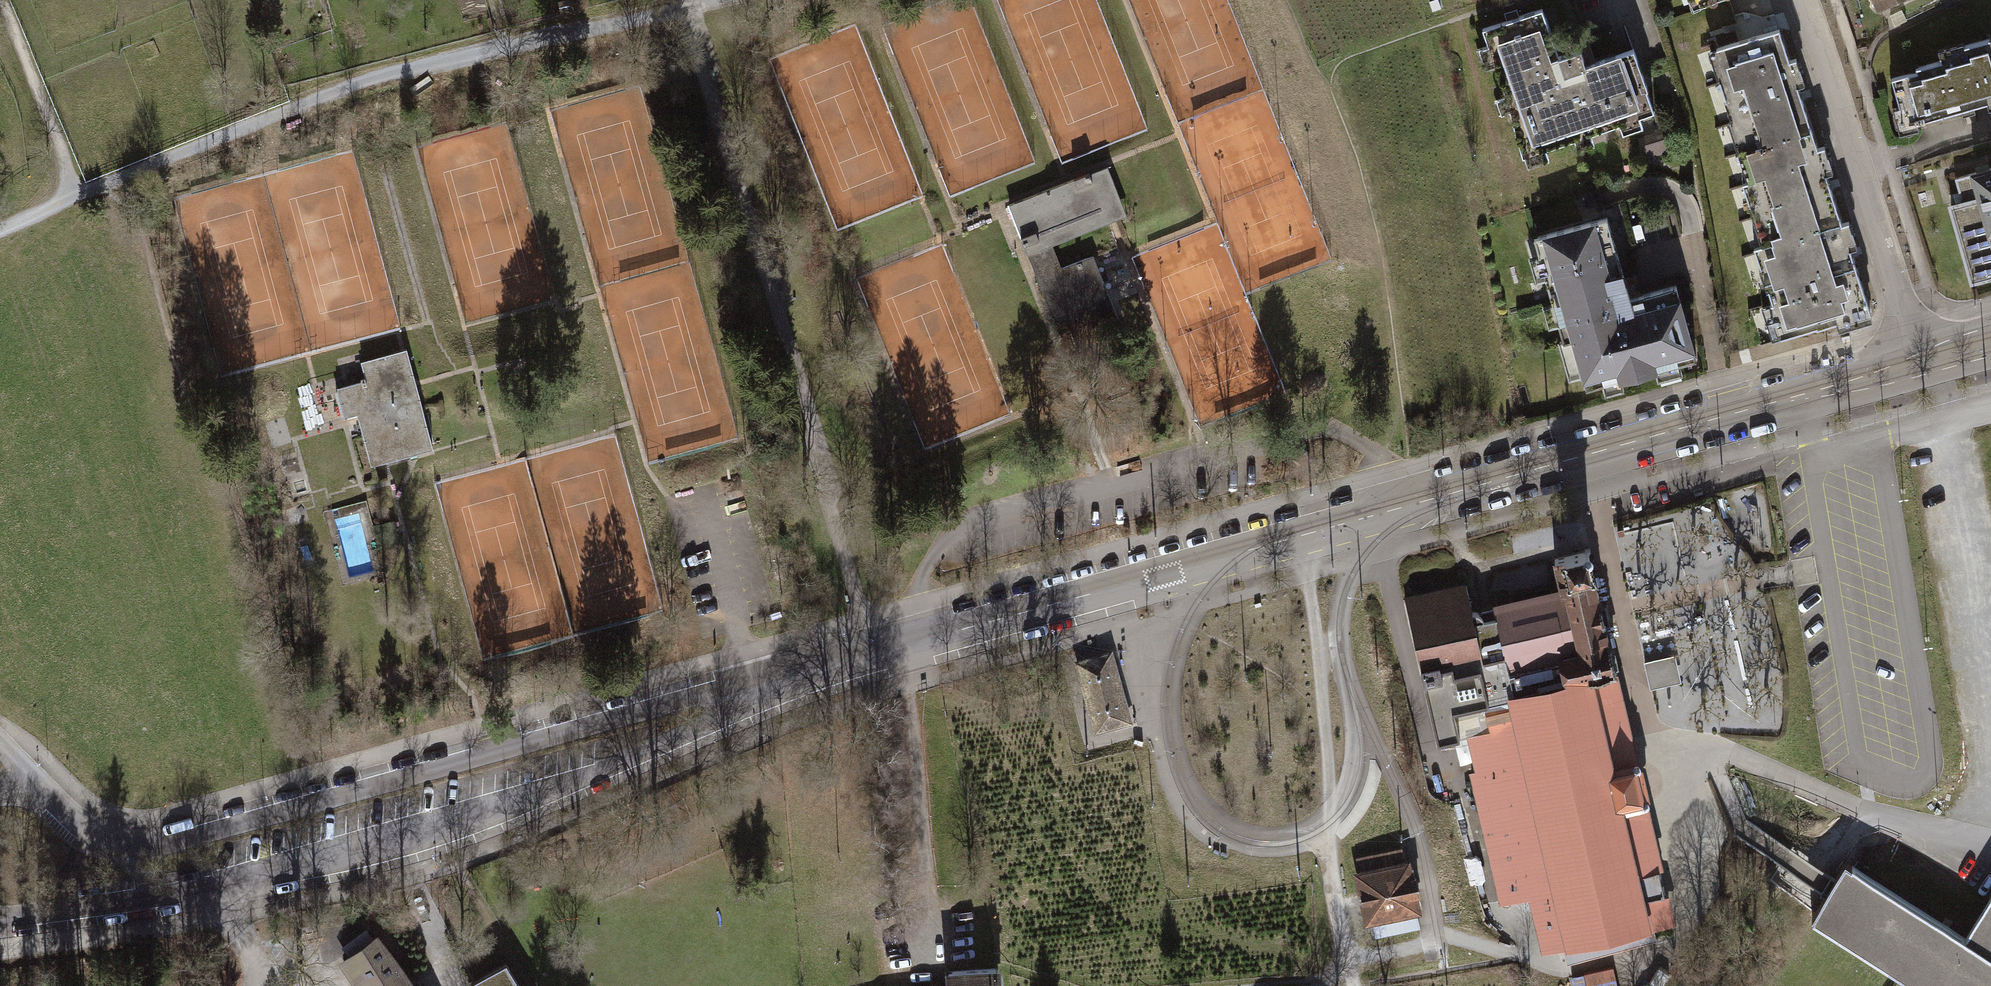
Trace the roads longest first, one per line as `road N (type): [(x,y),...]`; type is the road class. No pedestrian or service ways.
road 1 (residential): [(1914,362),(899,647),(757,676),(163,841),(90,830),(0,748)]
road 2 (track): [(721,0),(349,86),(0,229)]
road 3 (track): [(869,655),(810,426),(682,0)]
road 4 (track): [(1299,535),(1318,634),(1328,851),(1355,985)]
road 5 (residential): [(1914,362),(1800,0)]
road 6 (track): [(396,836),(450,985)]
road 7 (track): [(290,985),(253,978),(217,889)]

